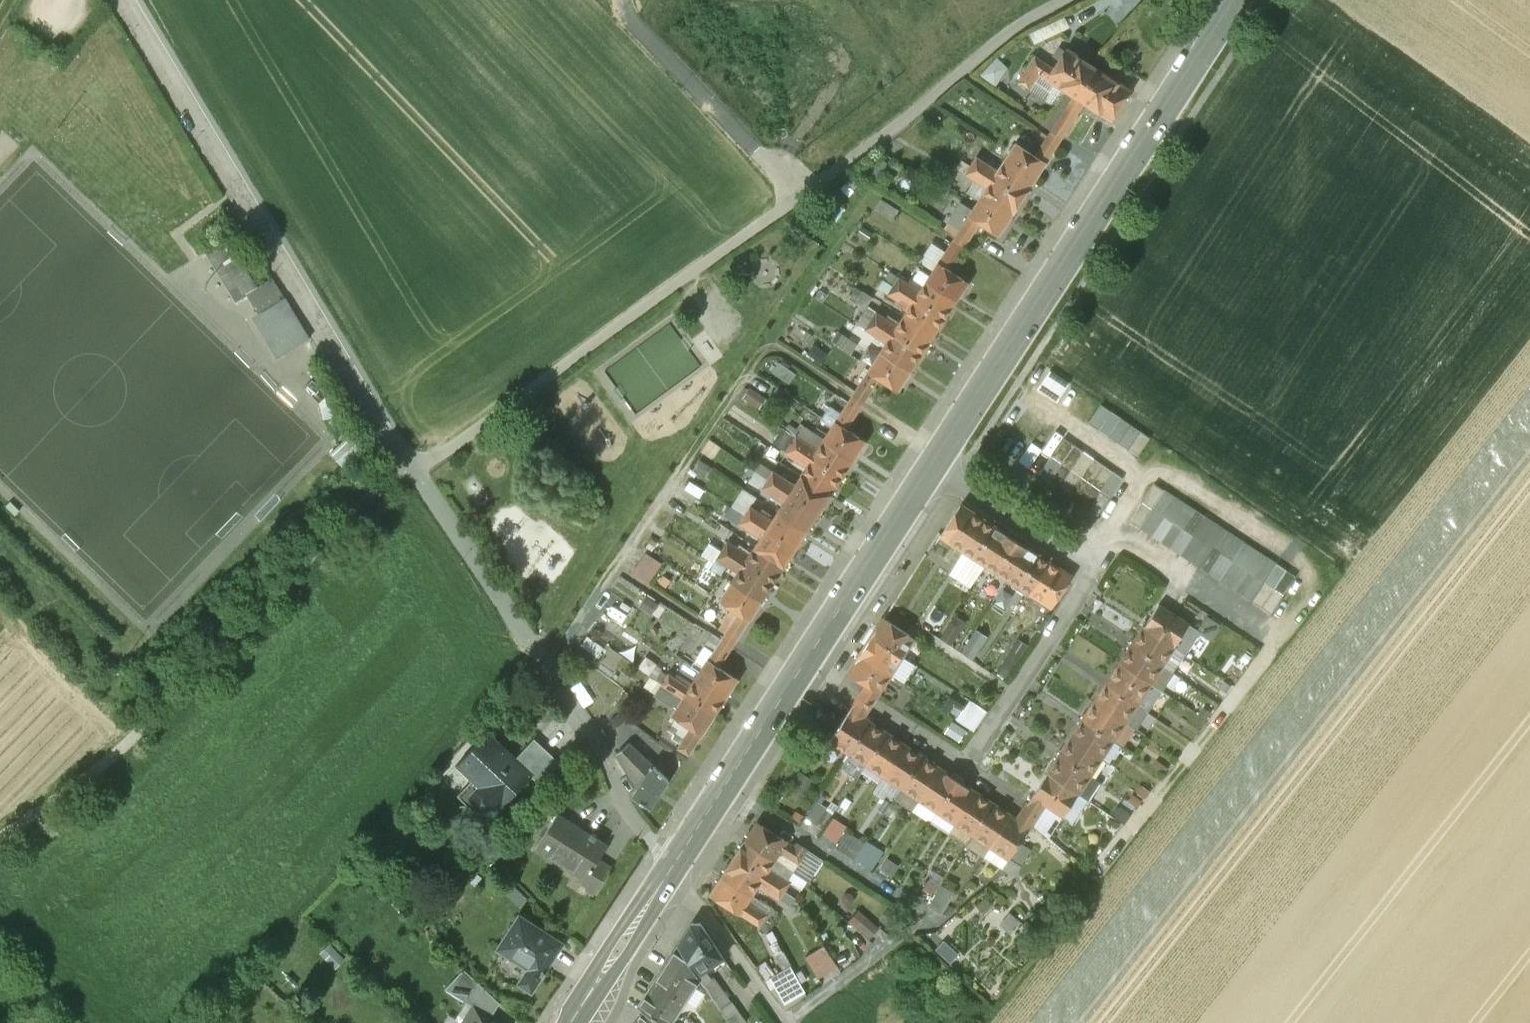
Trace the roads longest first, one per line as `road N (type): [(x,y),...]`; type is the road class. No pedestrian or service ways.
road 1 (track): [(0,843),(157,728),(195,653),(300,548),(1064,0)]
road 2 (unclassified): [(674,862),(621,797),(604,752),(332,338),(130,0)]
road 3 (primary): [(1234,0),(932,470)]
road 4 (residential): [(932,470),(1094,572),(968,771)]
road 5 (primary): [(805,660),(674,862)]
road 6 (primary): [(932,470),(805,660)]
road 7 (residential): [(968,771),(805,660)]
road 8 (track): [(674,862),(786,1022)]
road 9 (primary): [(674,862),(570,1022)]
road 10 (track): [(73,1022),(0,915)]

